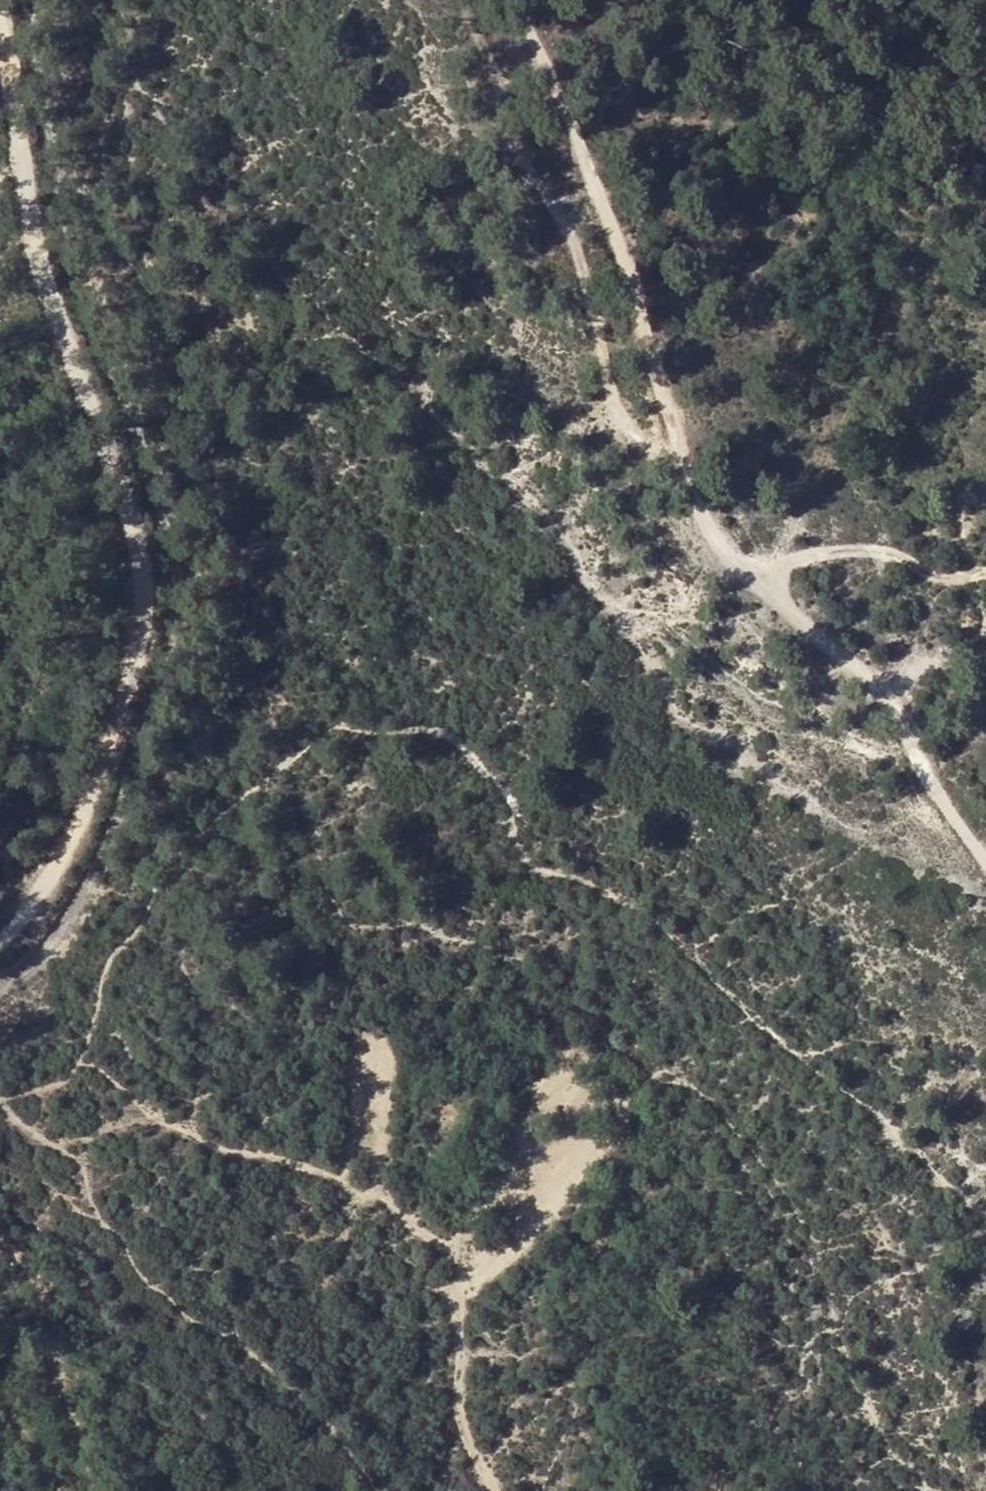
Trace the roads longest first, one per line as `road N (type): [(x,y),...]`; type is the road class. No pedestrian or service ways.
road 1 (track): [(985,867),(949,820),(885,675),(711,536),(523,0)]
road 2 (track): [(0,1234),(40,1282),(101,1490)]

